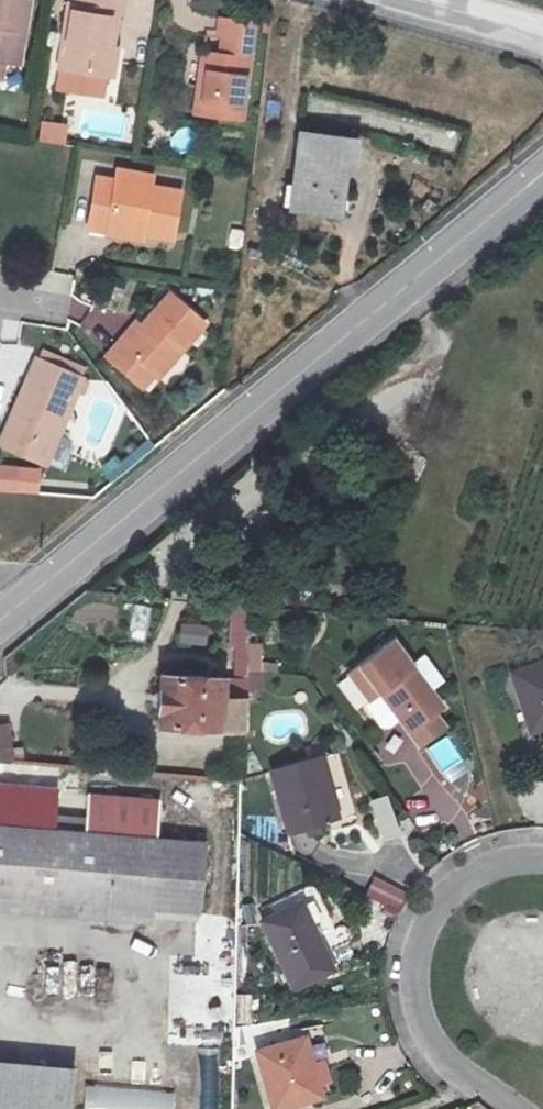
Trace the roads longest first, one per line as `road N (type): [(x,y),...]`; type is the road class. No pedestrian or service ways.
road 1 (secondary): [(15,608),(542,175)]
road 2 (residential): [(542,860),(483,872),(448,898),(427,929),(415,970),(418,1013),(448,1067),(503,1108)]
road 3 (tertiary): [(398,0),(542,41)]

